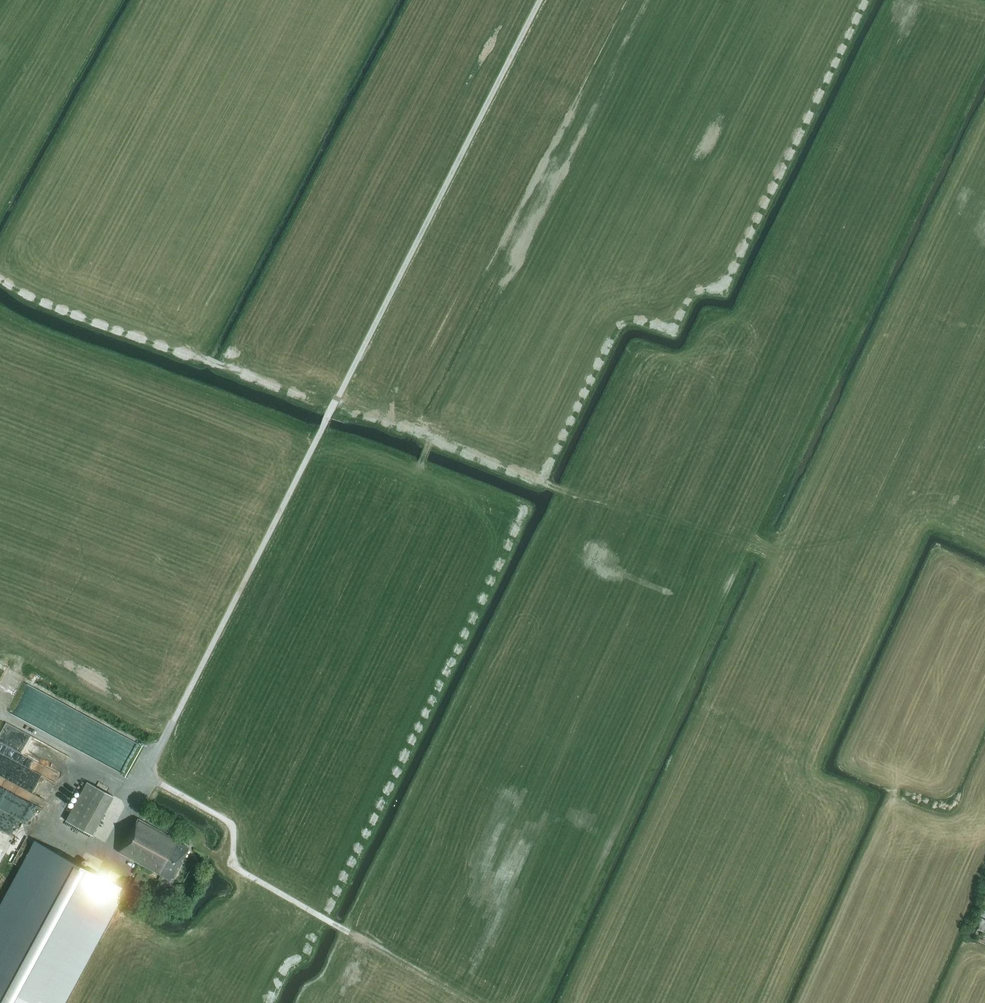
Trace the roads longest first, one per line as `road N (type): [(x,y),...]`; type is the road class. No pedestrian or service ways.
road 1 (track): [(146,775),(228,821),(234,866),(360,938)]

